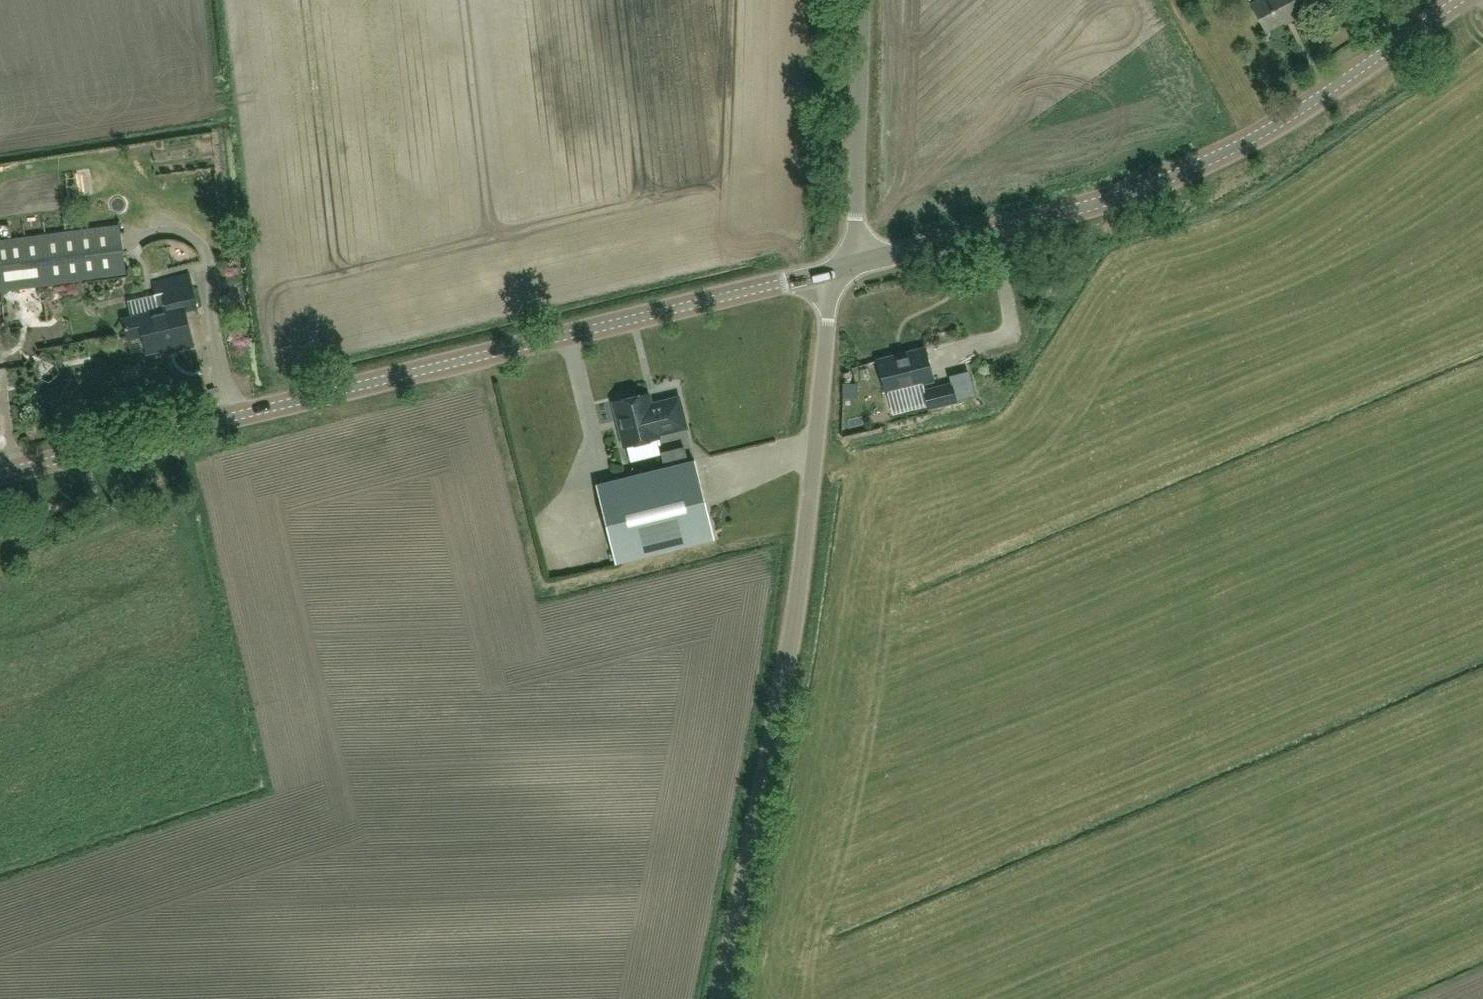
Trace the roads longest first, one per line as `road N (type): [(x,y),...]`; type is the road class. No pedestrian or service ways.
road 1 (tertiary): [(0,477),(833,272)]
road 2 (unclassified): [(720,998),(797,605),(833,272)]
road 3 (tertiary): [(857,267),(1155,187),(1260,139),(1470,0)]
road 4 (unclassified): [(857,267),(863,0)]

